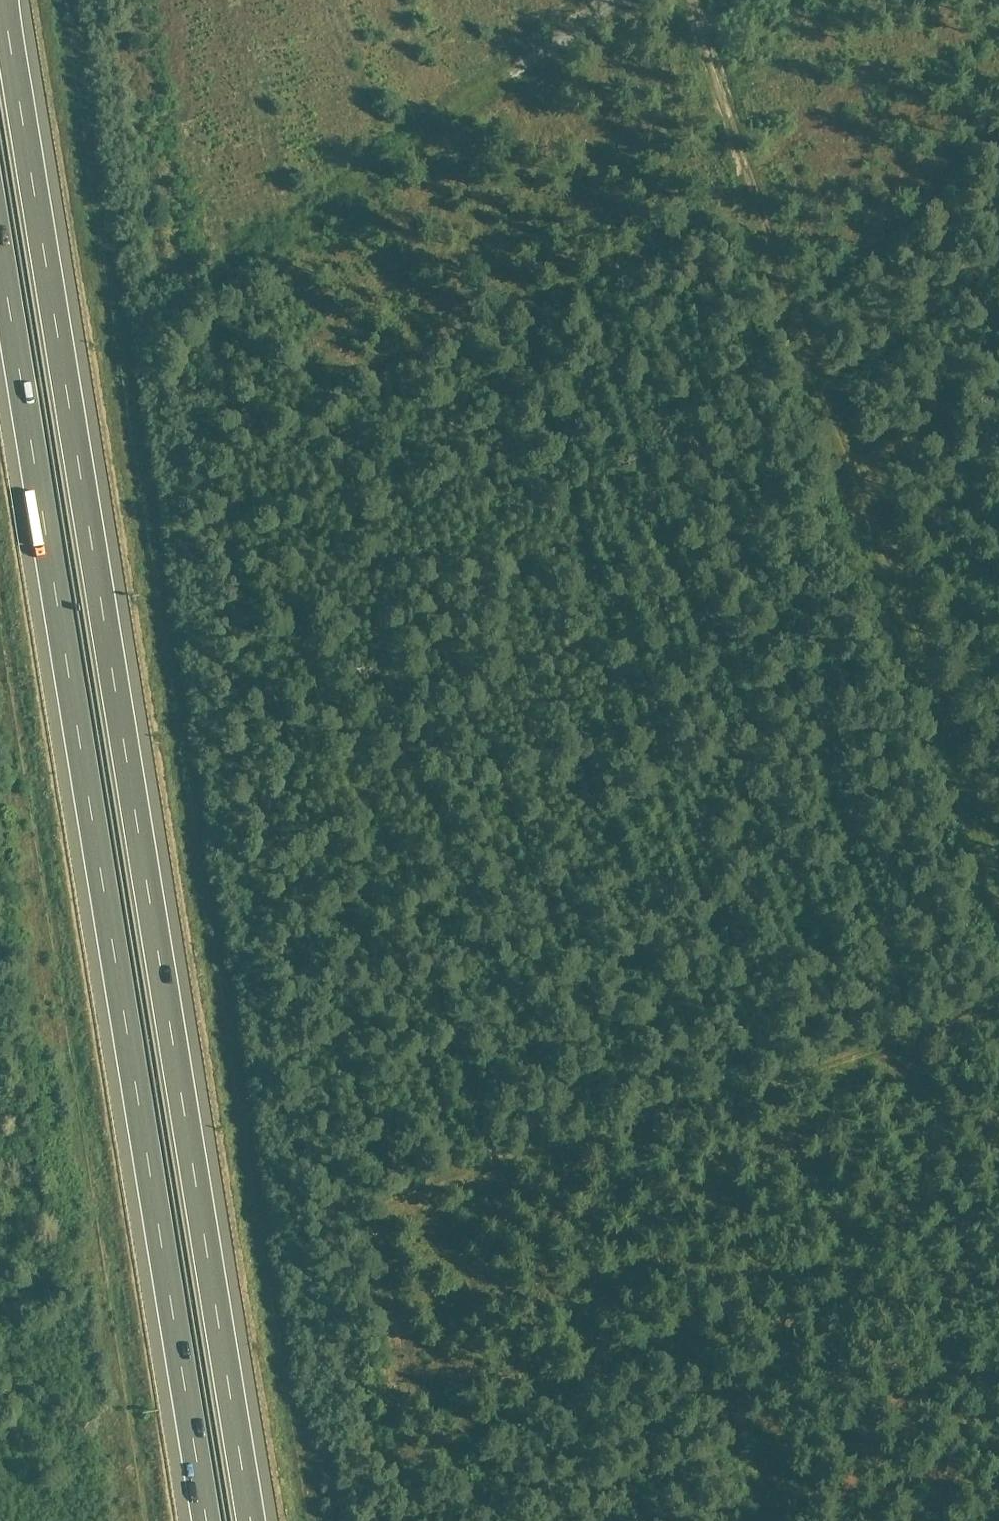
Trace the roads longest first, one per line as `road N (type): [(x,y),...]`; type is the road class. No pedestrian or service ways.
road 1 (motorway): [(254,1520),(2,0)]
road 2 (motorway): [(0,254),(207,1520)]
road 3 (track): [(696,0),(998,913)]
road 4 (track): [(228,268),(605,0)]

